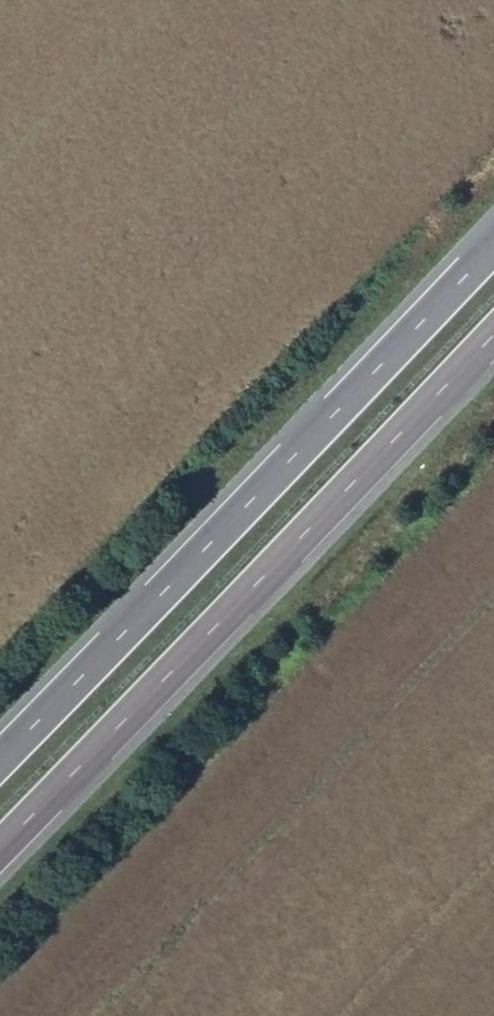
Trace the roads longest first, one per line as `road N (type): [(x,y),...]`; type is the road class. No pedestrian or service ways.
road 1 (motorway): [(493,246),(0,760)]
road 2 (motorway): [(0,848),(493,335)]

